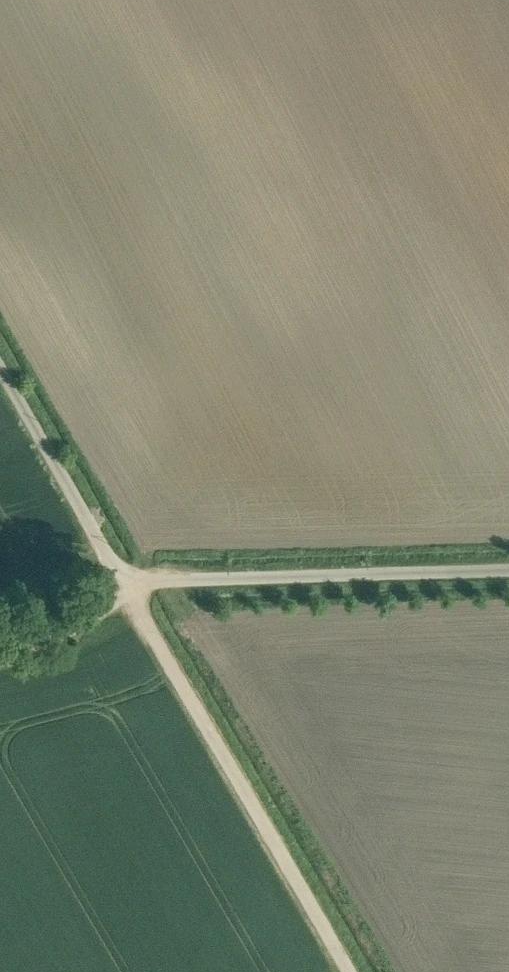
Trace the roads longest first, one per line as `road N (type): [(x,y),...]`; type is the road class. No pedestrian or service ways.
road 1 (unclassified): [(0,362),(111,557),(136,583),(508,572)]
road 2 (track): [(136,583),(353,971)]
road 3 (track): [(0,660),(23,655),(136,583),(0,614)]

